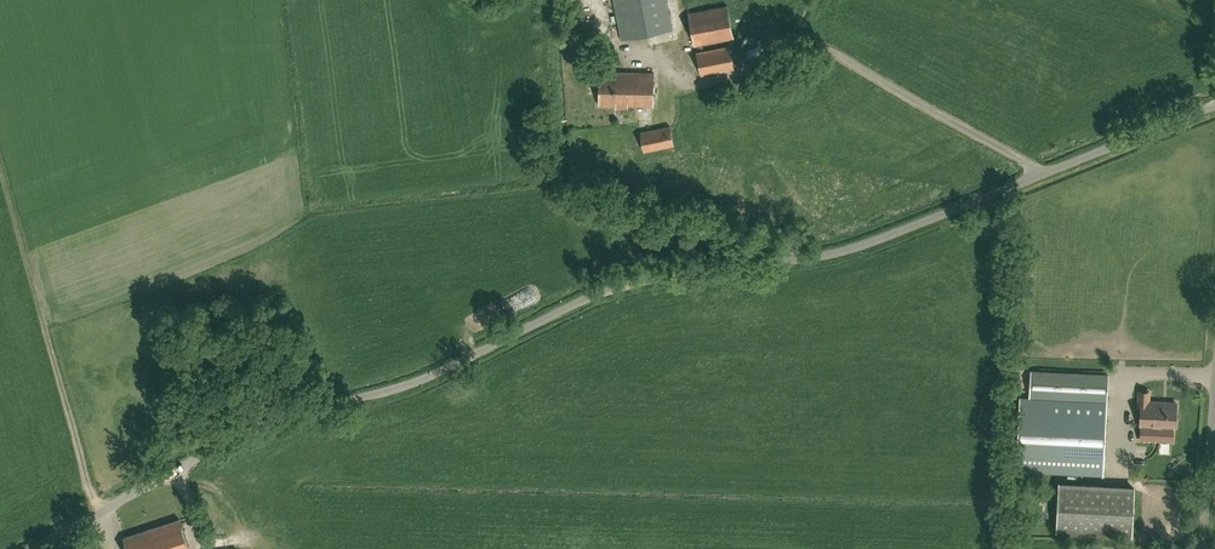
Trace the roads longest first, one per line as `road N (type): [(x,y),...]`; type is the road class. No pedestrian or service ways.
road 1 (unclassified): [(1214,103),(866,242),(631,280),(588,295),(410,384),(224,443),(33,548)]
road 2 (track): [(46,325),(99,511)]
road 3 (unclassified): [(1205,548),(1214,418)]

